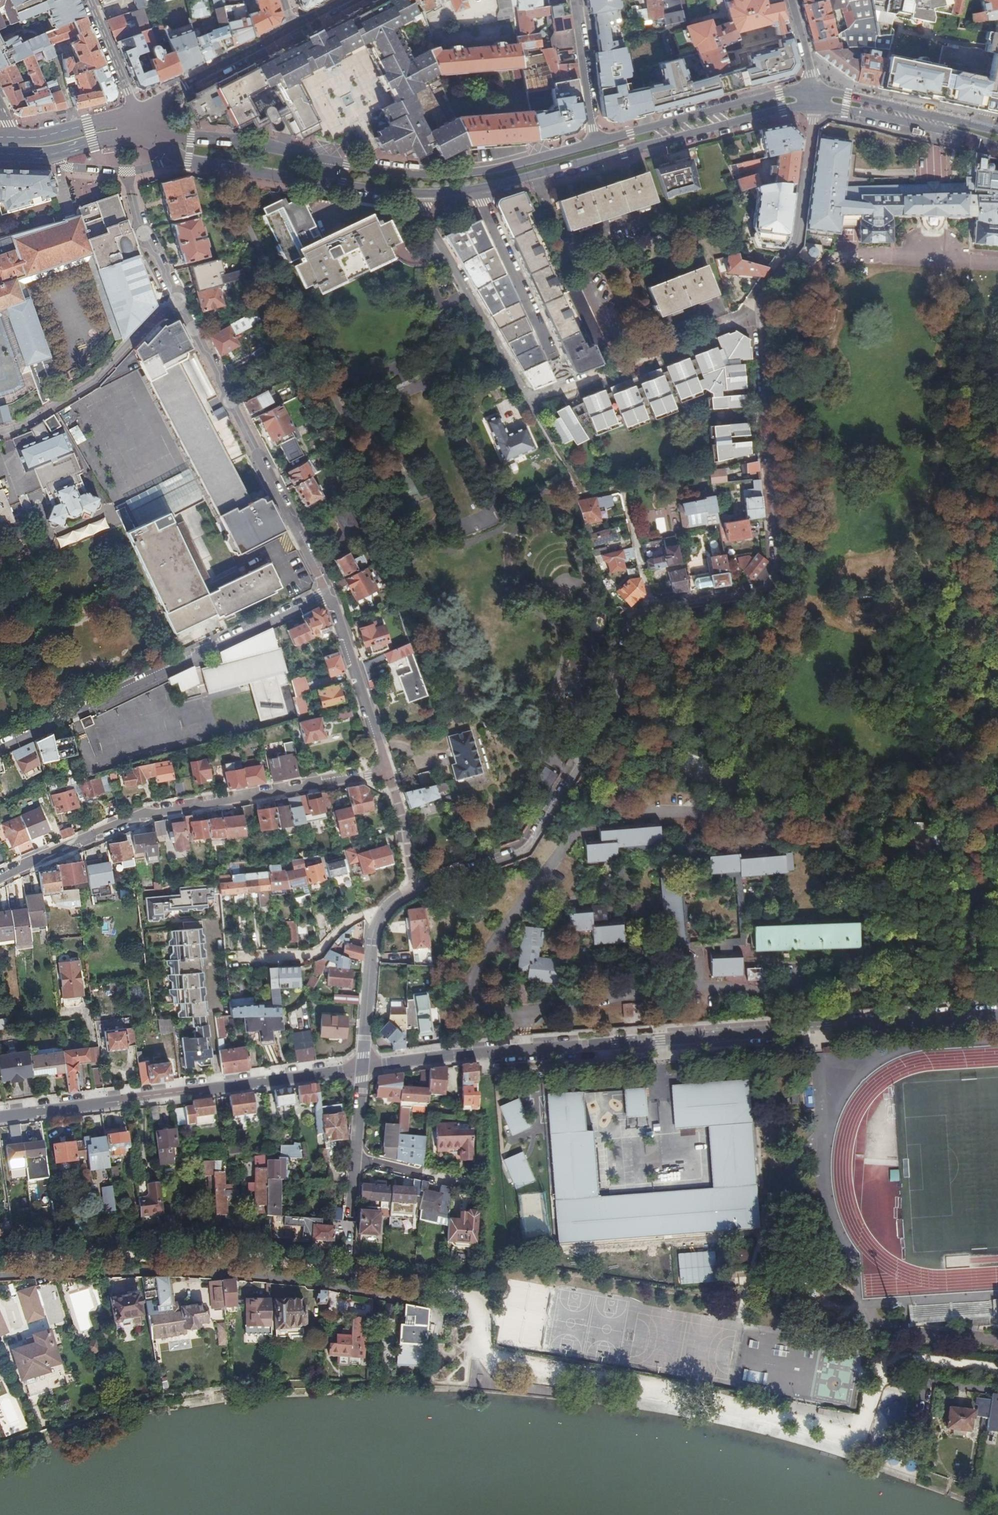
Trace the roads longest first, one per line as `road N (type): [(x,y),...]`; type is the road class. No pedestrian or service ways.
road 1 (residential): [(414,888),(527,849),(612,715),(631,614),(762,590),(772,580),(778,570),(759,310)]
road 2 (residential): [(997,1014),(362,1068)]
road 3 (residential): [(388,772),(328,596),(0,749)]
road 4 (residential): [(424,194),(426,220),(530,398),(759,310)]
road 5 (residential): [(0,1276),(250,1275),(424,1303),(437,1309),(441,1330)]
road 6 (residential): [(0,878),(148,813),(388,772)]
road 7 (residential): [(362,1068),(0,1116)]
road 8 (unclassified): [(0,431),(88,381),(176,295),(137,219),(126,173)]
road 9 (secondary): [(475,190),(814,108)]
road 10 (secondary): [(594,145),(457,174),(330,160)]
road 11 (secondary): [(815,90),(780,92),(594,145)]
road 12 (residential): [(759,310),(798,240),(814,108)]
road 13 (residential): [(362,1068),(378,918),(414,888)]
road 14 (secondary): [(330,160),(139,120)]
road 15 (secondary): [(814,108),(997,148)]
road 16 (secondary): [(997,131),(815,90)]
road 17 (residential): [(475,190),(554,356)]
road 18 (residential): [(139,120),(294,27)]
road 19 (secondary): [(175,154),(325,181)]
road 20 (residential): [(594,145),(578,0)]
road 21 (residential): [(87,0),(139,120)]

